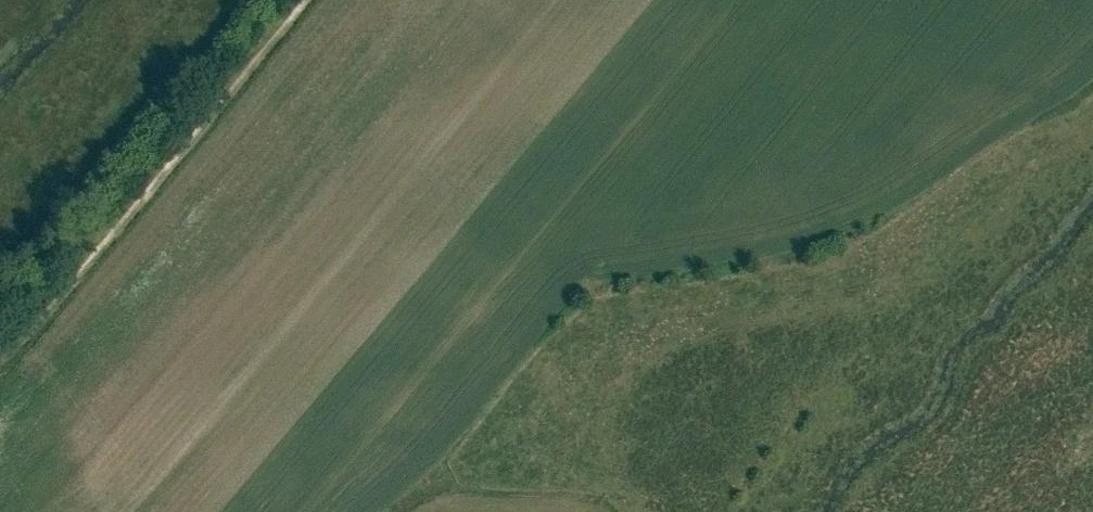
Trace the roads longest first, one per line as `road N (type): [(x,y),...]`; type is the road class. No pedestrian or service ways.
road 1 (track): [(0,356),(35,325),(307,0)]

